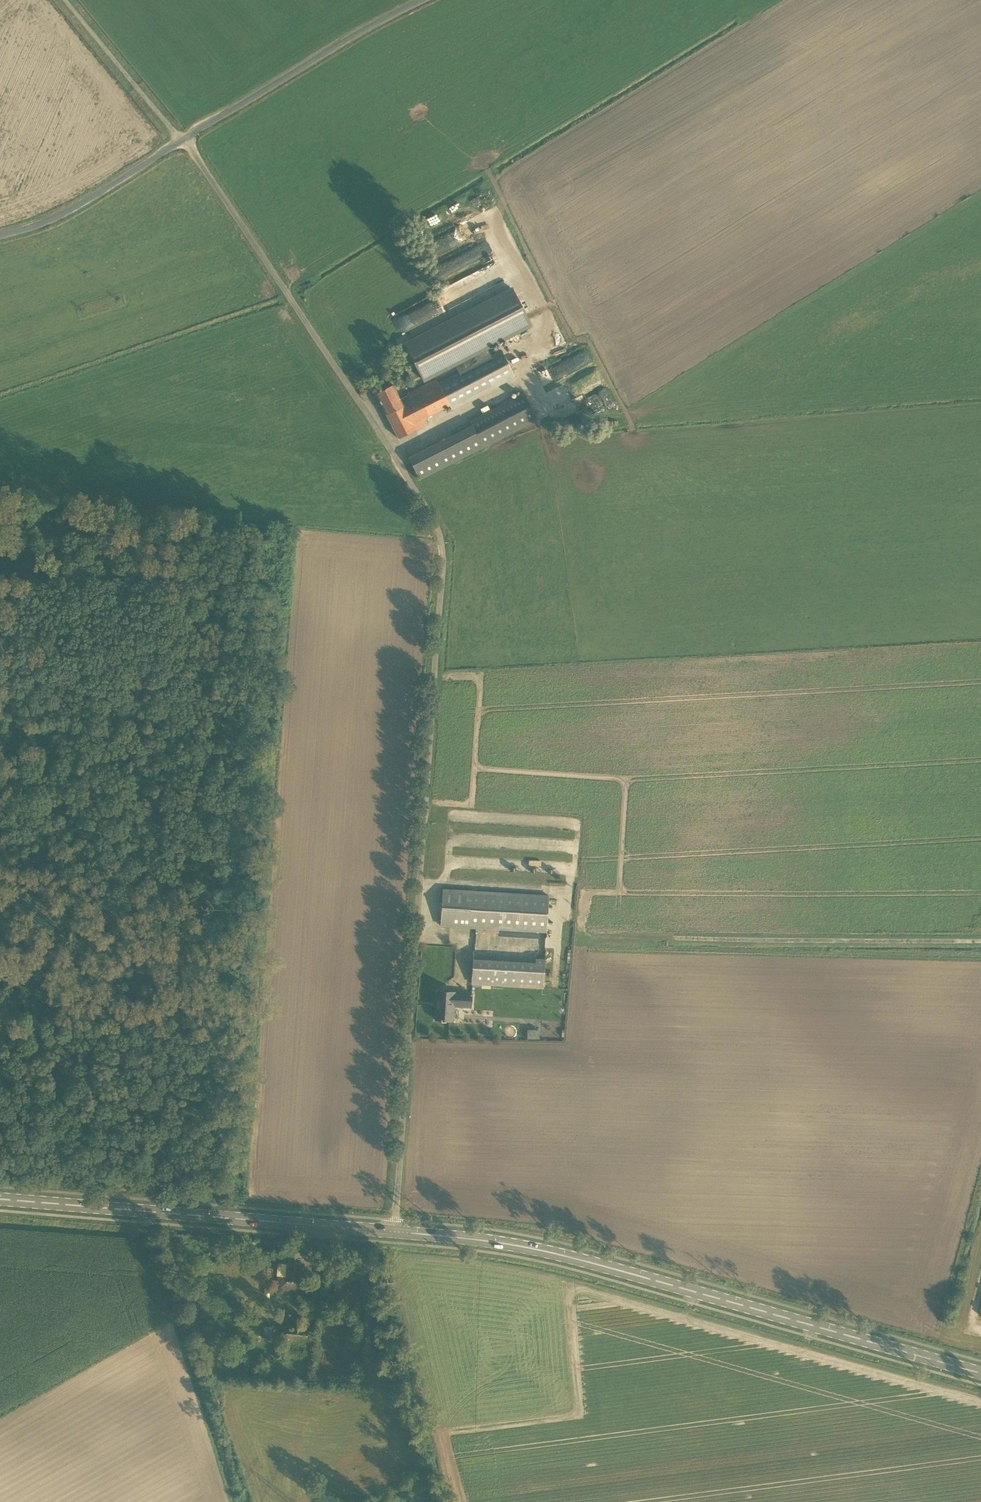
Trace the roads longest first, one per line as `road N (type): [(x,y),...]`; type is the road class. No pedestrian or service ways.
road 1 (unclassified): [(394,1232),(440,537),(182,139)]
road 2 (primary): [(980,1372),(599,1264),(394,1232)]
road 3 (primary): [(394,1232),(0,1200)]
road 4 (unclassified): [(182,139),(414,0)]
road 5 (unclassified): [(0,234),(49,220),(182,139)]
road 6 (unclassified): [(182,139),(65,0)]

